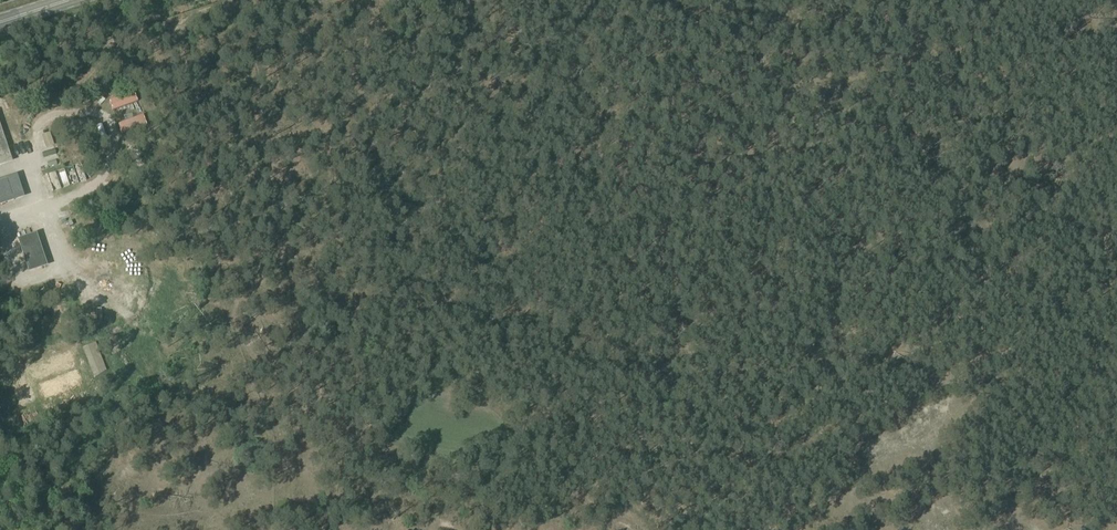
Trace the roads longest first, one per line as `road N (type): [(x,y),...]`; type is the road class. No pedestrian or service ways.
road 1 (track): [(237,0),(93,46),(60,73),(40,117)]

